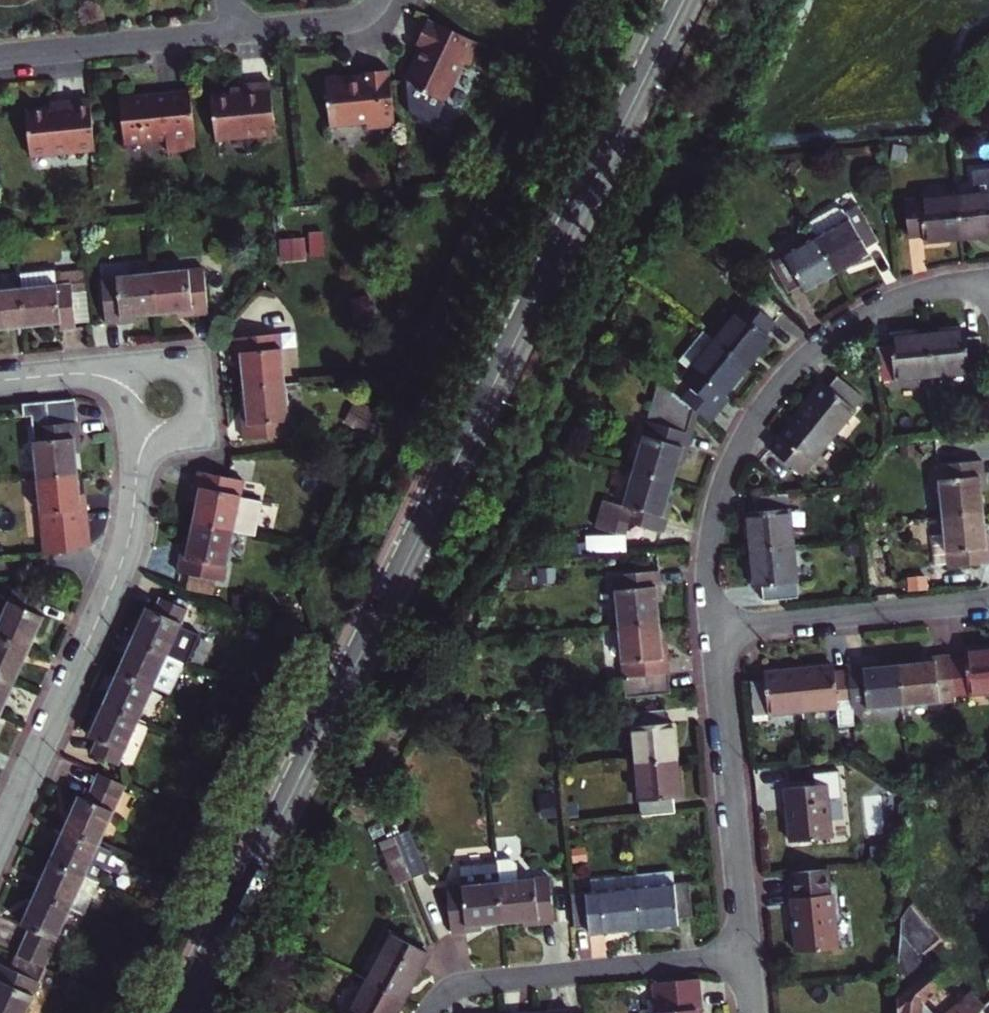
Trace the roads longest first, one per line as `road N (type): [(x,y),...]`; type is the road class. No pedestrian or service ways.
road 1 (secondary): [(182,1012),(683,0)]
road 2 (residential): [(715,628),(709,557),(715,516),(740,448),(781,387),(868,311),(988,280)]
road 3 (residential): [(0,837),(122,559),(135,443)]
road 4 (residential): [(746,953),(476,983),(446,993),(429,1012)]
road 5 (residential): [(746,953),(715,628)]
road 6 (residential): [(988,600),(715,628)]
road 7 (residential): [(0,55),(231,31)]
road 8 (residential): [(135,443),(203,435),(194,360),(126,368)]
road 9 (residential): [(231,31),(348,20),(376,0)]
road 10 (residential): [(126,368),(0,381)]

